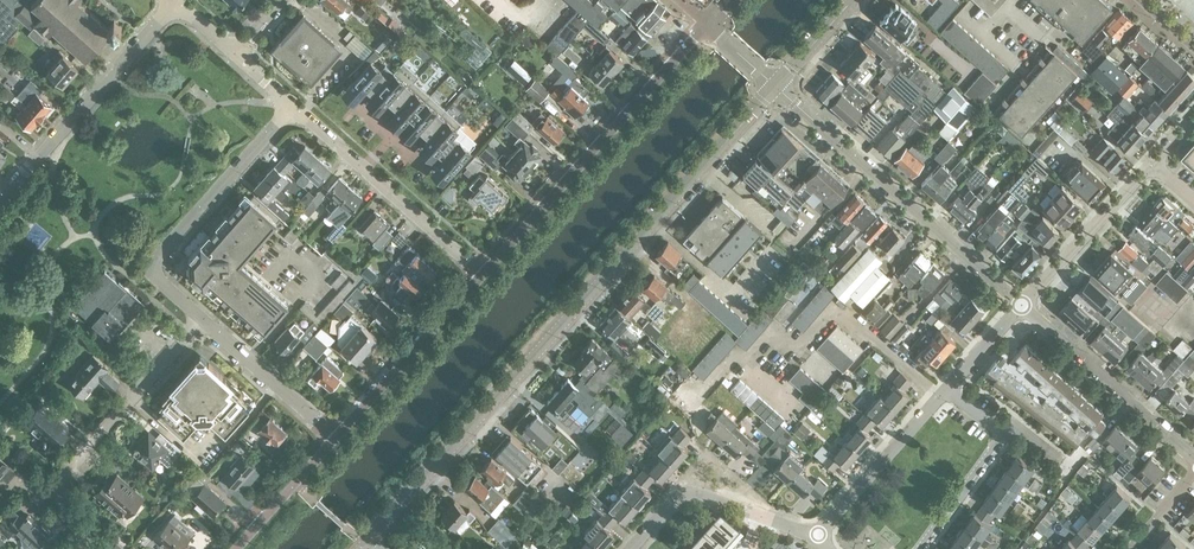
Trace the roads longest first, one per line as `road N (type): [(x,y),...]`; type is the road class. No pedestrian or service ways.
road 1 (tertiary): [(365,544),(775,86)]
road 2 (residential): [(686,406),(730,359),(766,341),(790,361),(838,309),(942,395)]
road 3 (residential): [(709,24),(482,275)]
road 4 (residential): [(1022,303),(775,86)]
road 5 (residential): [(84,548),(55,484),(202,318)]
road 6 (residential): [(295,107),(155,260),(152,272),(202,318)]
road 7 (residential): [(1193,461),(1022,303)]
road 8 (residential): [(482,275),(336,438)]
road 9 (residential): [(37,155),(179,2)]
road 10 (residential): [(1022,303),(1154,163)]
road 11 (residential): [(814,536),(942,395)]
road 12 (residential): [(336,438),(202,318)]
road 13 (residential): [(763,517),(684,490),(631,548)]
road 14 (residential): [(364,168),(482,275)]
road 15 (residential): [(336,438),(236,548)]
road 16 (residential): [(920,548),(1003,435)]

